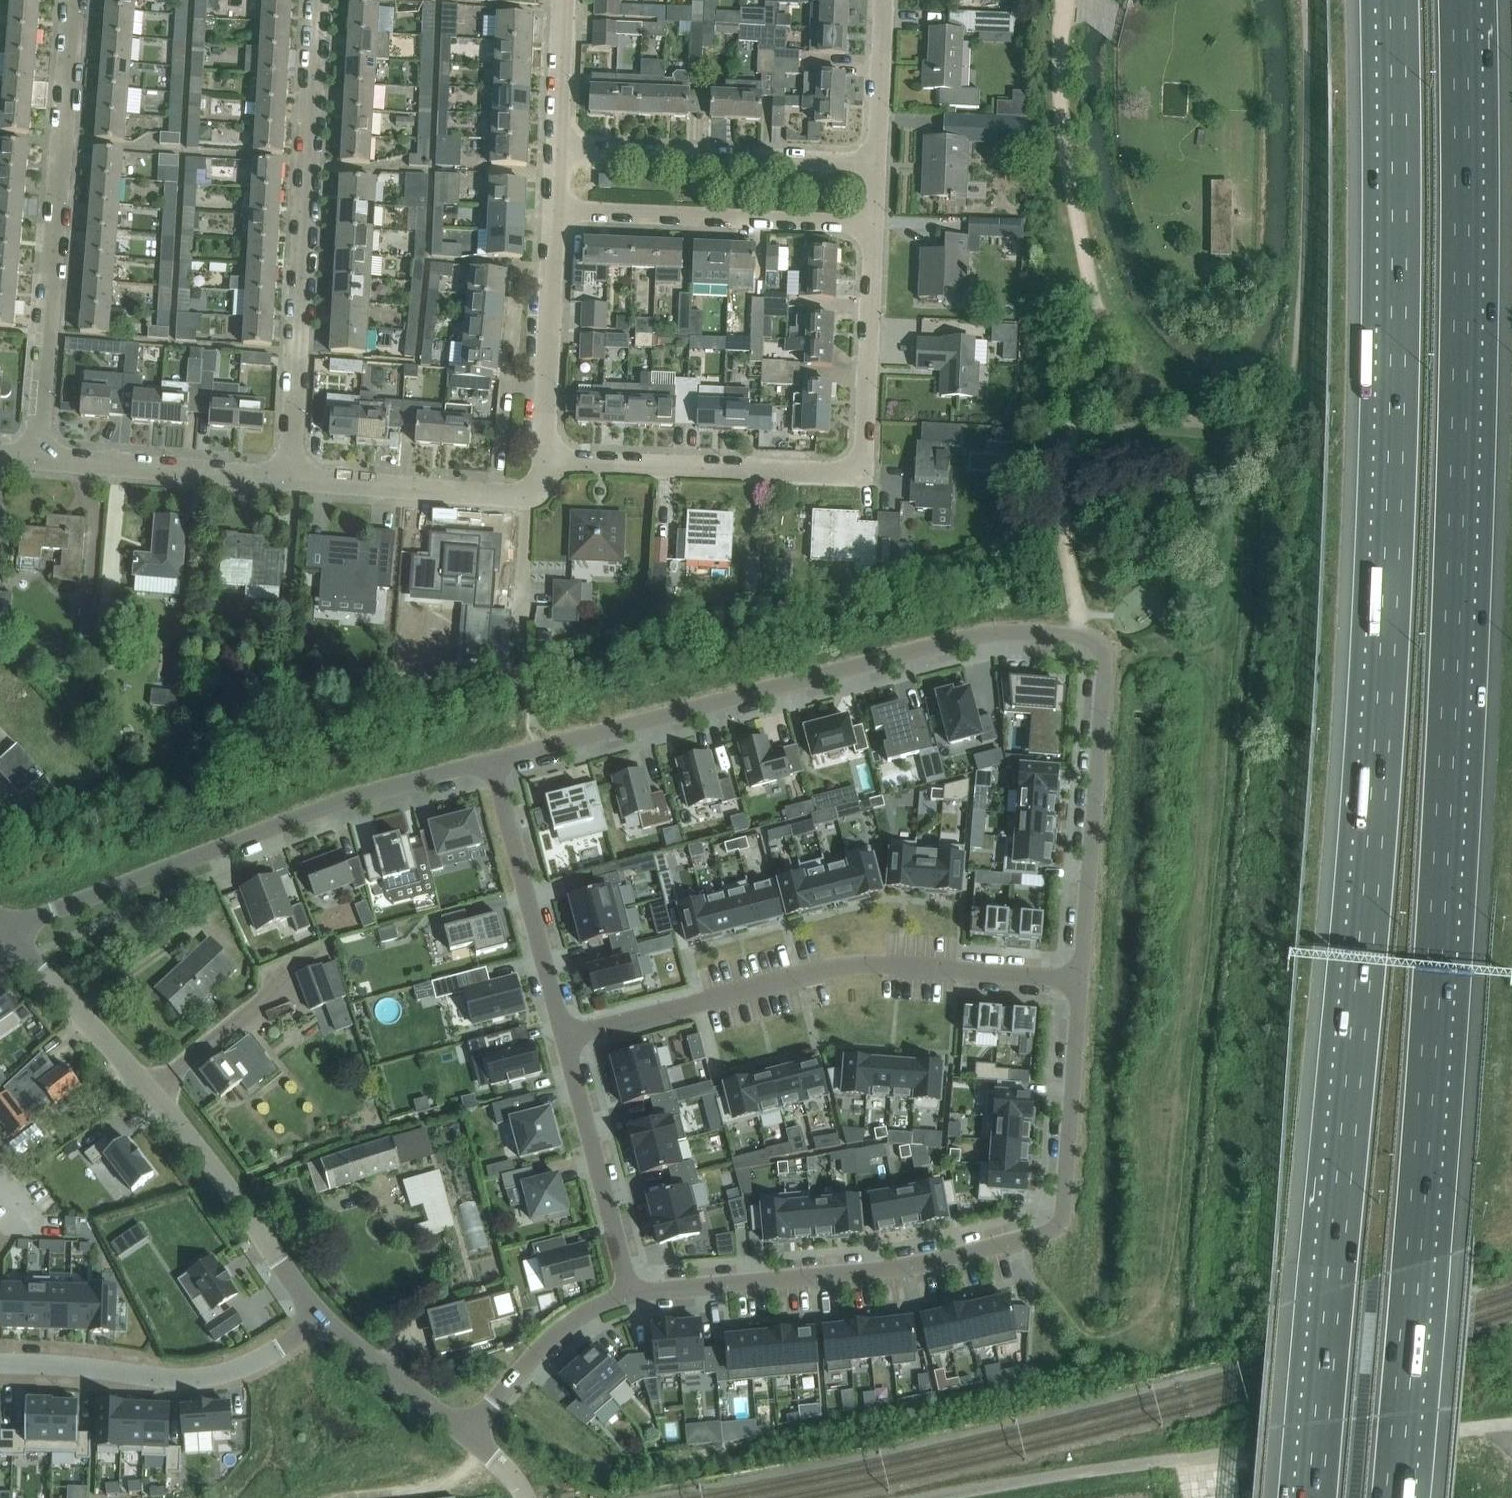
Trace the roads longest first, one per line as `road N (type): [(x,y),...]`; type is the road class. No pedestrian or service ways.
road 1 (motorway): [(1390,0),(1385,566),(1307,1497)]
road 2 (motorway): [(1399,1497),(1463,568),(1468,0)]
road 3 (residential): [(1075,984),(1099,647),(1001,634),(491,761)]
road 4 (residential): [(621,1292),(922,1266),(1055,1236),(1075,984)]
road 5 (residential): [(545,463),(851,478),(867,429),(874,224)]
road 6 (residential): [(560,1044),(834,972),(1075,984)]
road 7 (residential): [(491,761),(279,827),(54,913),(19,936)]
road 8 (tertiary): [(322,1320),(19,936)]
road 9 (residential): [(292,482),(323,0)]
road 10 (residential): [(42,461),(78,0)]
road 11 (residential): [(0,1362),(215,1375),(255,1362),(322,1320)]
road 12 (residential): [(874,224),(557,210)]
road 13 (residential): [(875,162),(560,150)]
road 14 (residential): [(560,1044),(491,761)]
road 15 (residential): [(553,274),(519,271),(496,496)]
road 16 (residential): [(621,1292),(560,1044)]
road 17 (residential): [(292,482),(42,461)]
road 18 (residential): [(466,1431),(549,1334),(621,1292)]
road 19 (residential): [(496,496),(292,482)]
road 20 (residential): [(545,463),(553,274)]
road 21 (tertiary): [(466,1431),(322,1320)]
road 22 (residential): [(875,162),(885,0)]
road 23 (residential): [(560,150),(567,0)]

